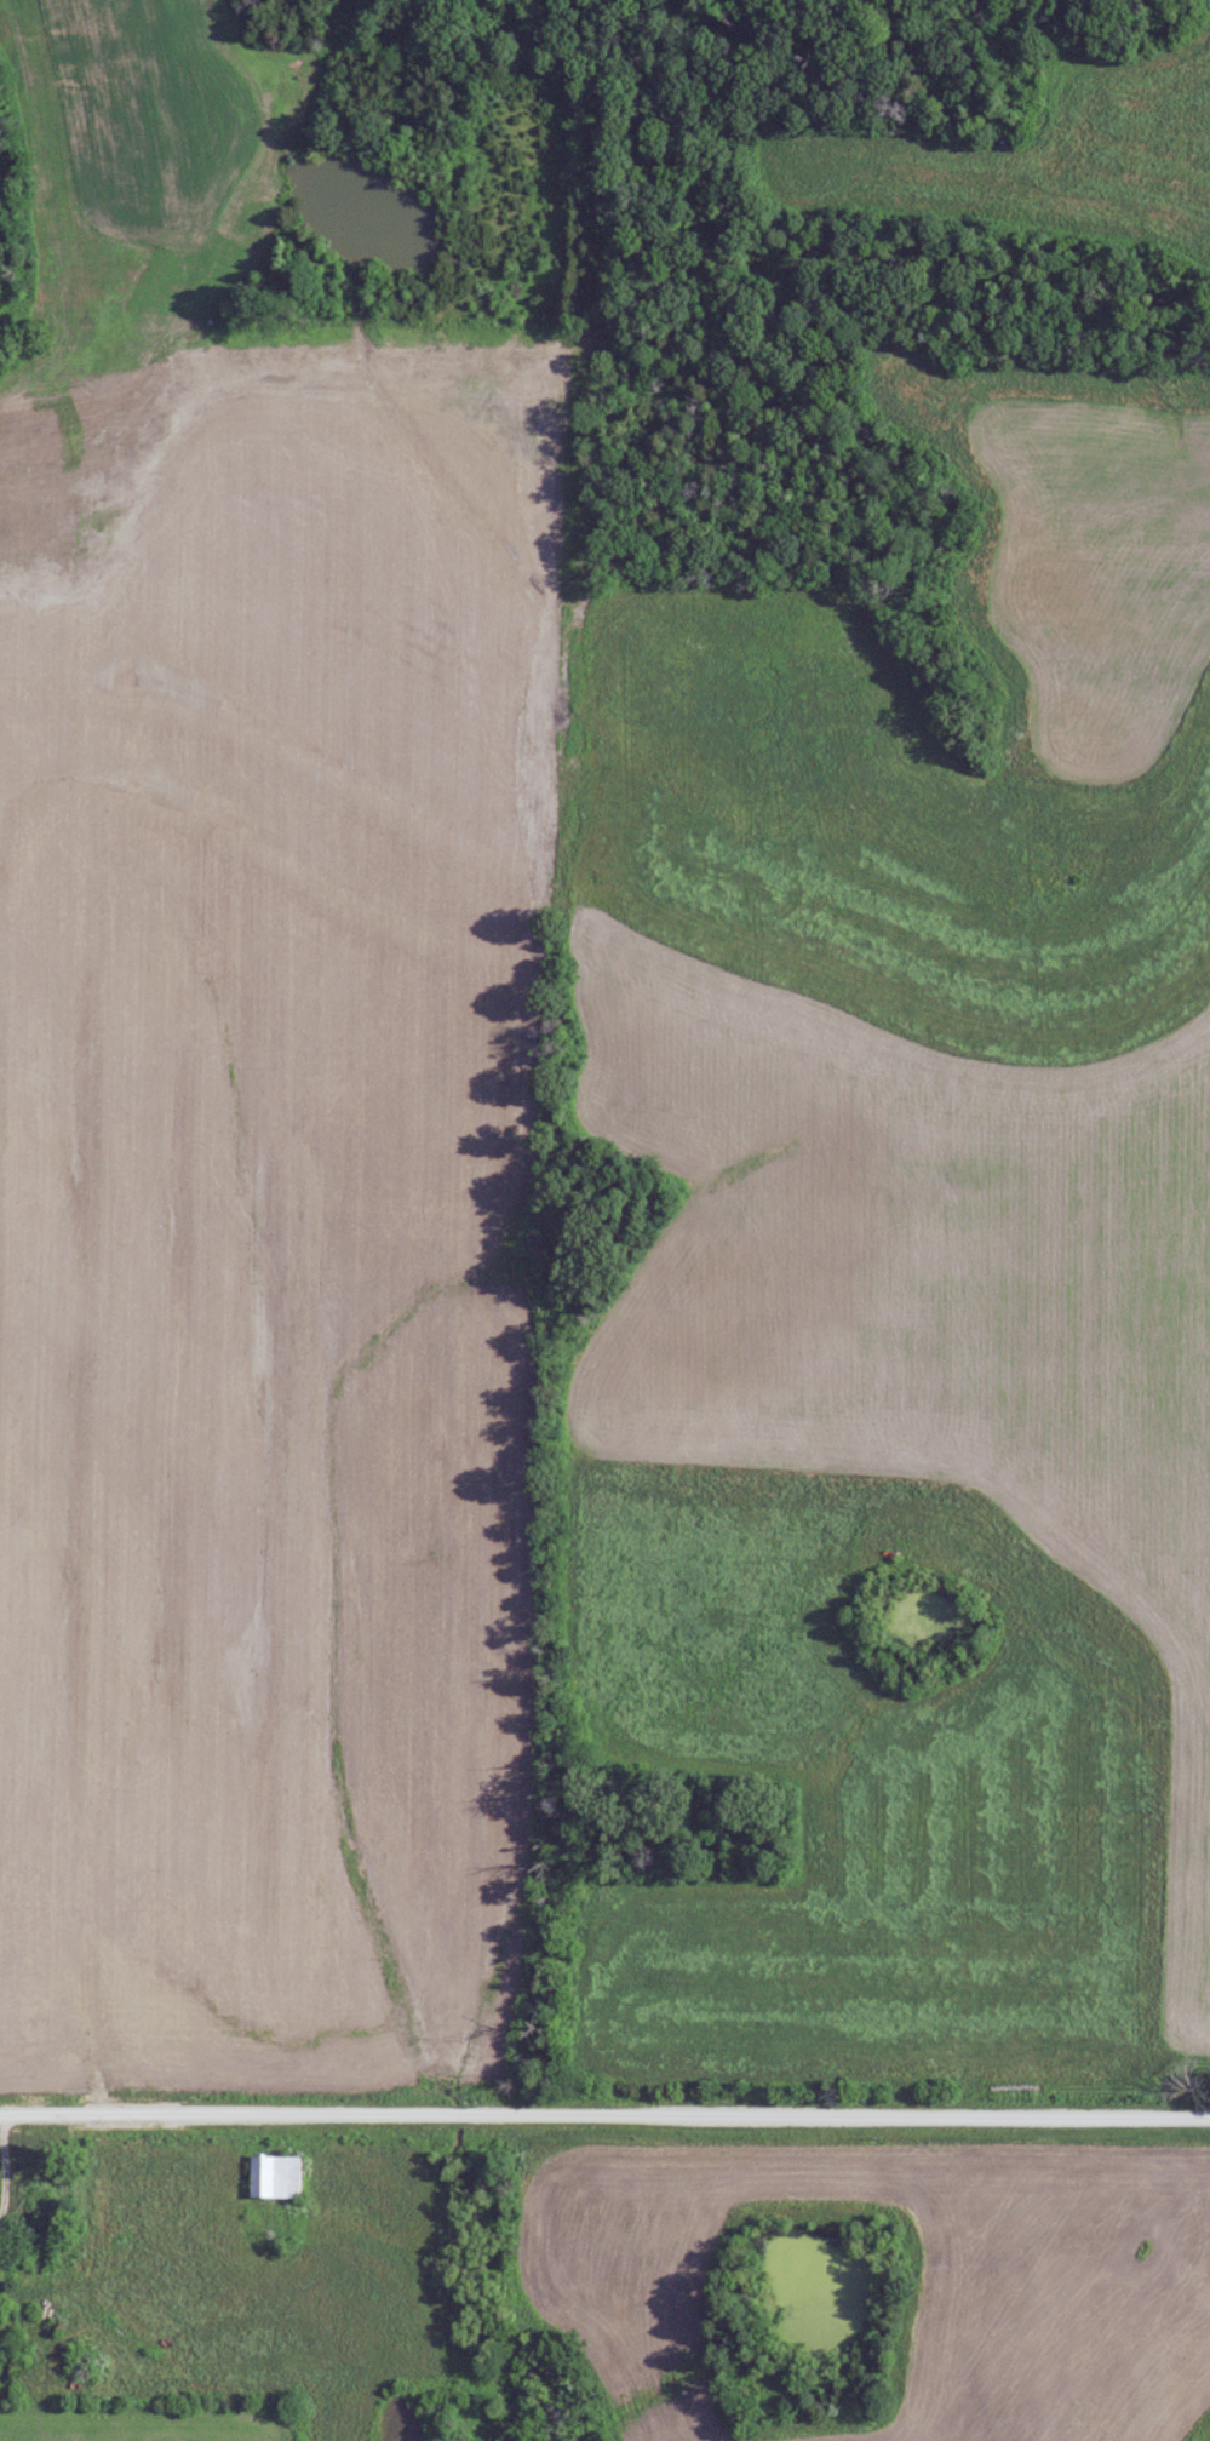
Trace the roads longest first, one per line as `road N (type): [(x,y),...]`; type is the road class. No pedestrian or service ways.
road 1 (residential): [(1209,2120),(0,2113)]

